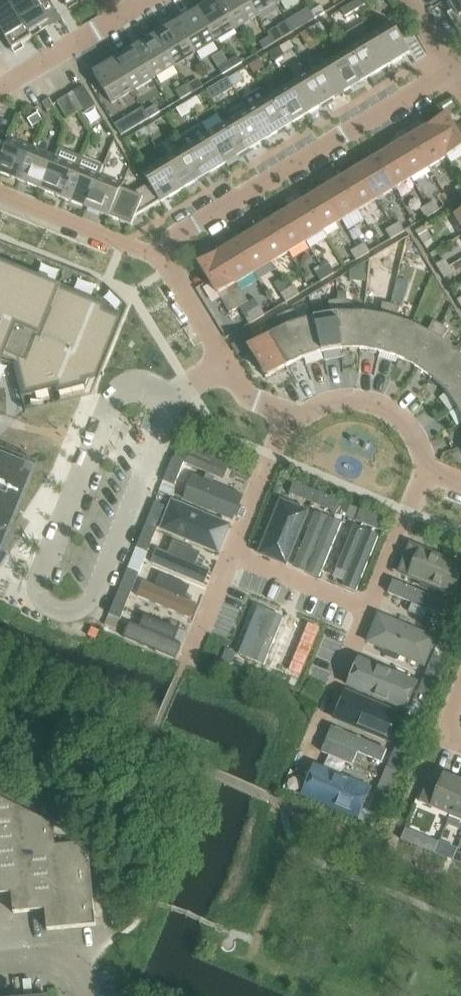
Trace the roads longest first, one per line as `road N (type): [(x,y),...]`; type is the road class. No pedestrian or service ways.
road 1 (residential): [(162,260),(178,235),(453,70)]
road 2 (residential): [(176,397),(142,388),(115,397),(40,577),(38,592),(52,611),(82,609),(96,598)]
road 3 (residential): [(96,598),(176,397)]
road 4 (residential): [(287,421),(330,403),(383,407),(416,436),(427,470)]
road 5 (residential): [(0,90),(150,0)]
road 6 (residential): [(162,260),(0,194)]
road 7 (residential): [(302,772),(370,611)]
road 8 (residential): [(370,611),(427,470)]
road 9 (residential): [(370,611),(234,554)]
road 10 (residential): [(234,554),(287,421)]
road 11 (residential): [(230,368),(162,260)]

